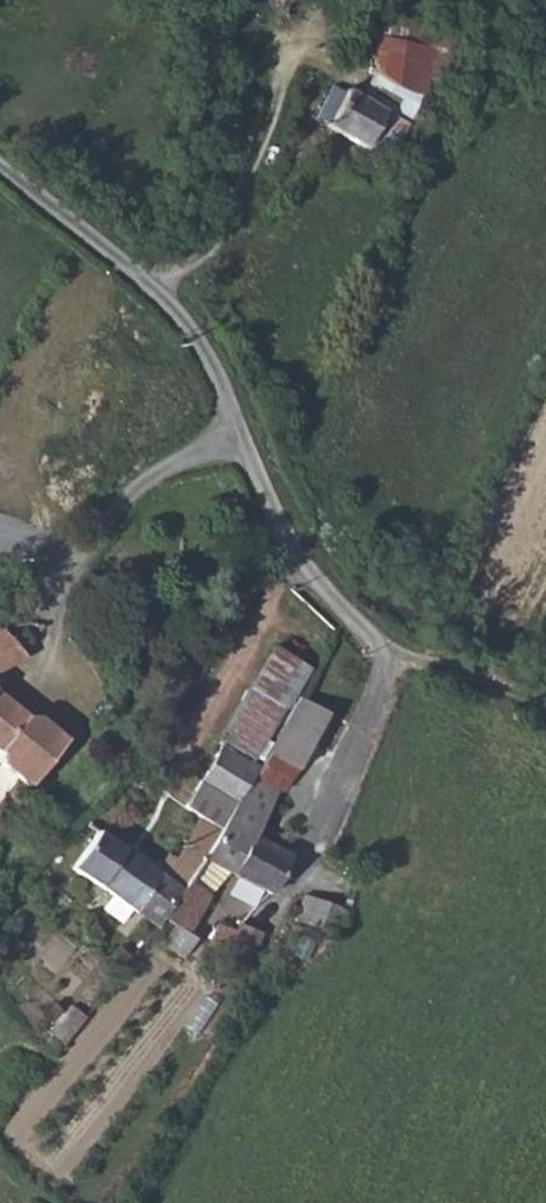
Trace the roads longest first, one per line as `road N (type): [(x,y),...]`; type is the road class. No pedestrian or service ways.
road 1 (residential): [(228,402),(241,451),(292,563),(384,657),(318,810),(295,890)]
road 2 (residential): [(228,402),(208,454),(158,475),(111,518),(55,606),(46,685)]
road 3 (residential): [(158,290),(224,233),(264,142),(281,29)]
road 4 (residential): [(0,180),(158,290)]
road 5 (track): [(545,719),(428,659),(384,657)]
road 6 (residential): [(158,290),(228,402)]

